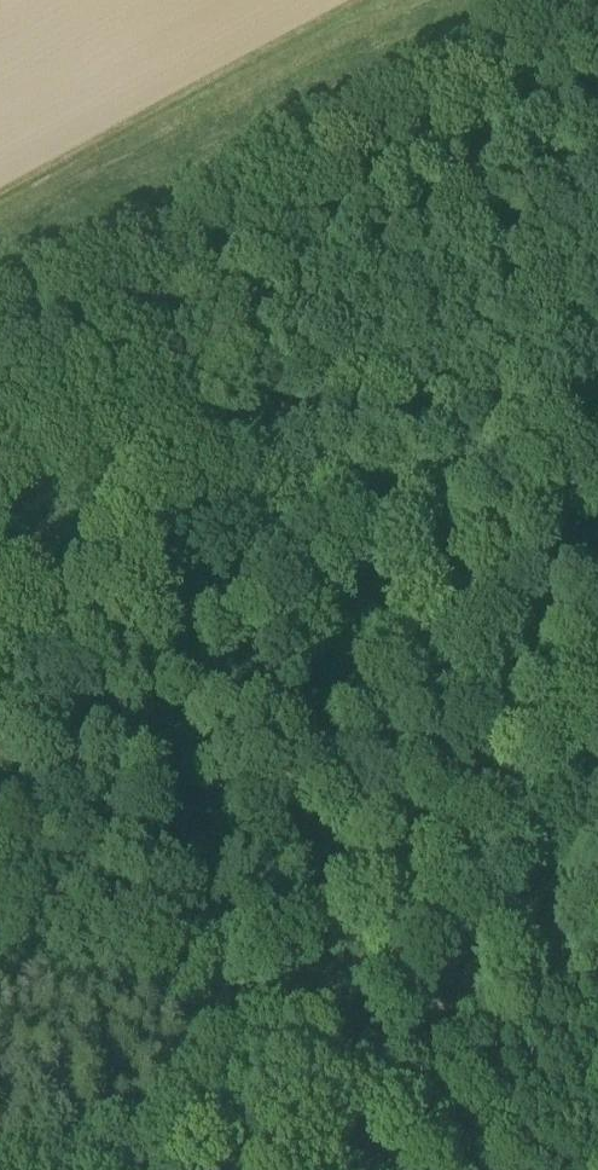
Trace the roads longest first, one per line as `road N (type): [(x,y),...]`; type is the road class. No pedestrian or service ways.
road 1 (track): [(597,433),(0,699)]
road 2 (track): [(0,297),(522,0)]
road 3 (track): [(444,1169),(0,916)]
road 4 (track): [(324,1096),(389,1048),(597,944)]

